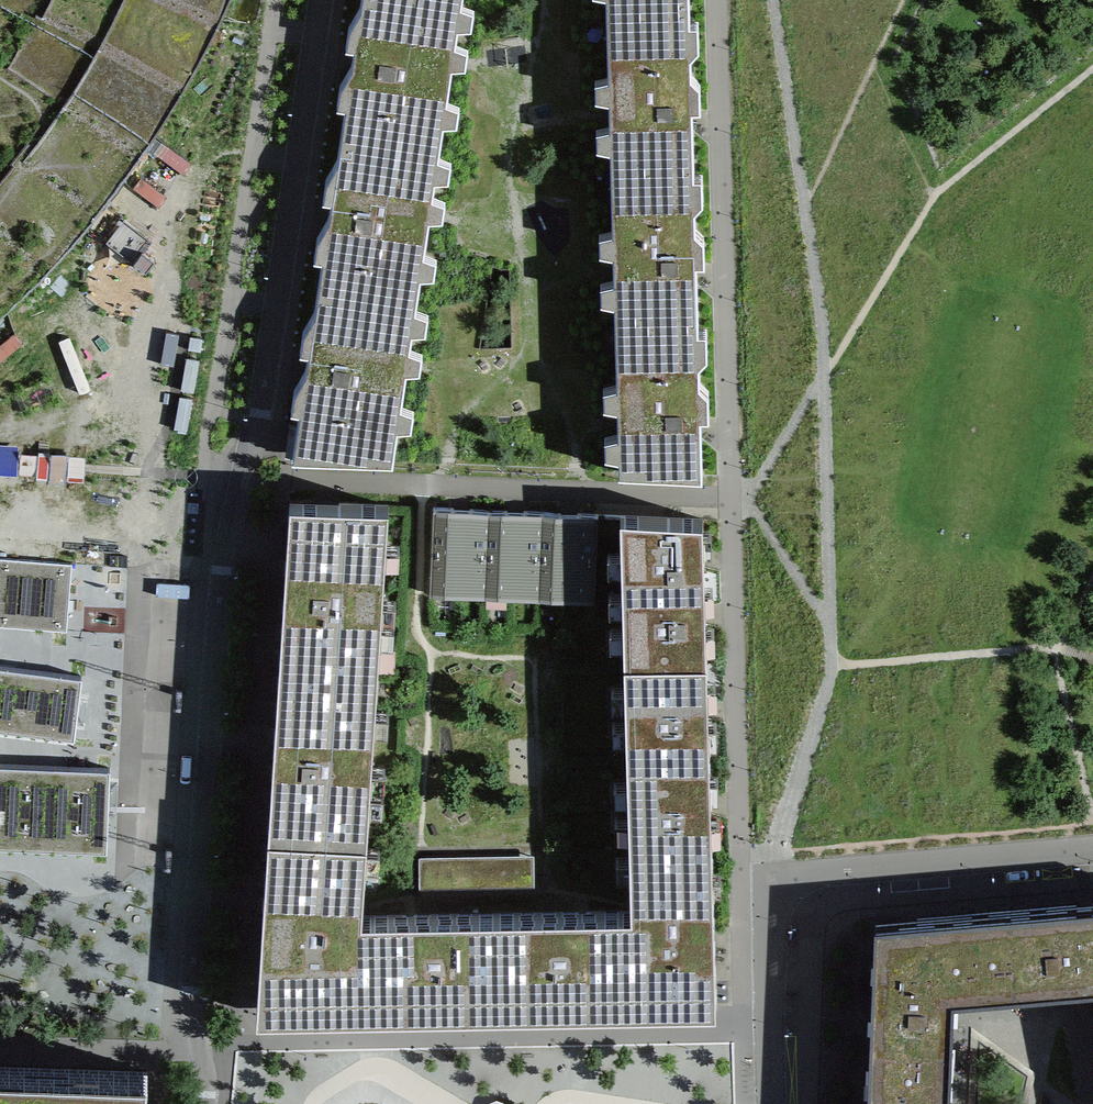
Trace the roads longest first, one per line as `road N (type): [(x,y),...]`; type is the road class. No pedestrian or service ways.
road 1 (residential): [(200,1050),(193,992),(251,476),(321,0)]
road 2 (residential): [(770,1026),(264,1032),(200,1050)]
road 3 (residential): [(770,1026),(773,898),(784,876),(1092,851)]
road 4 (motorway): [(0,255),(51,209),(125,110),(179,0)]
road 5 (motorway): [(93,0),(0,136)]

